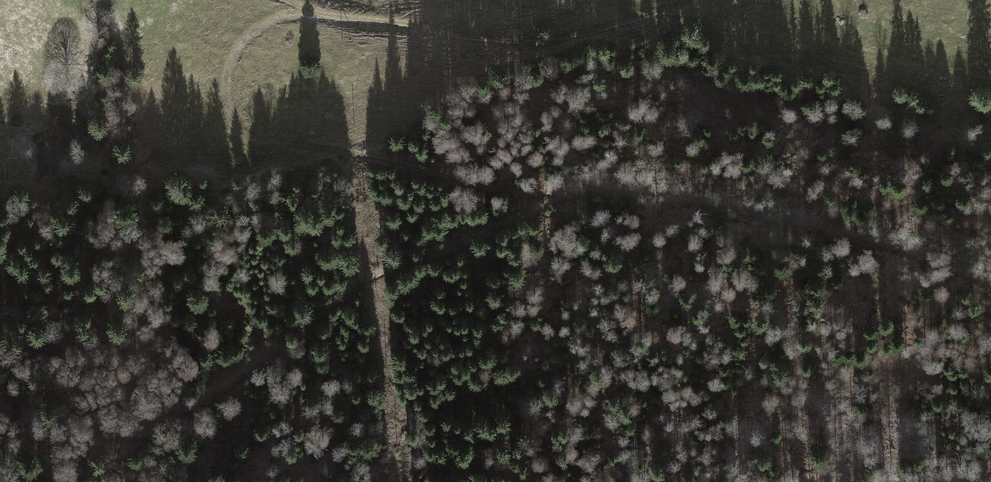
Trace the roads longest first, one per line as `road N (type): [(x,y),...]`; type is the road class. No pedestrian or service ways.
road 1 (track): [(717,0),(547,42),(295,19),(262,28),(235,52),(228,86),(234,118),(253,141),(492,187),(633,188),(797,219),(903,246),(990,284)]
road 2 (track): [(307,337),(375,279),(519,219),(549,192)]
road 3 (track): [(866,481),(990,458)]

